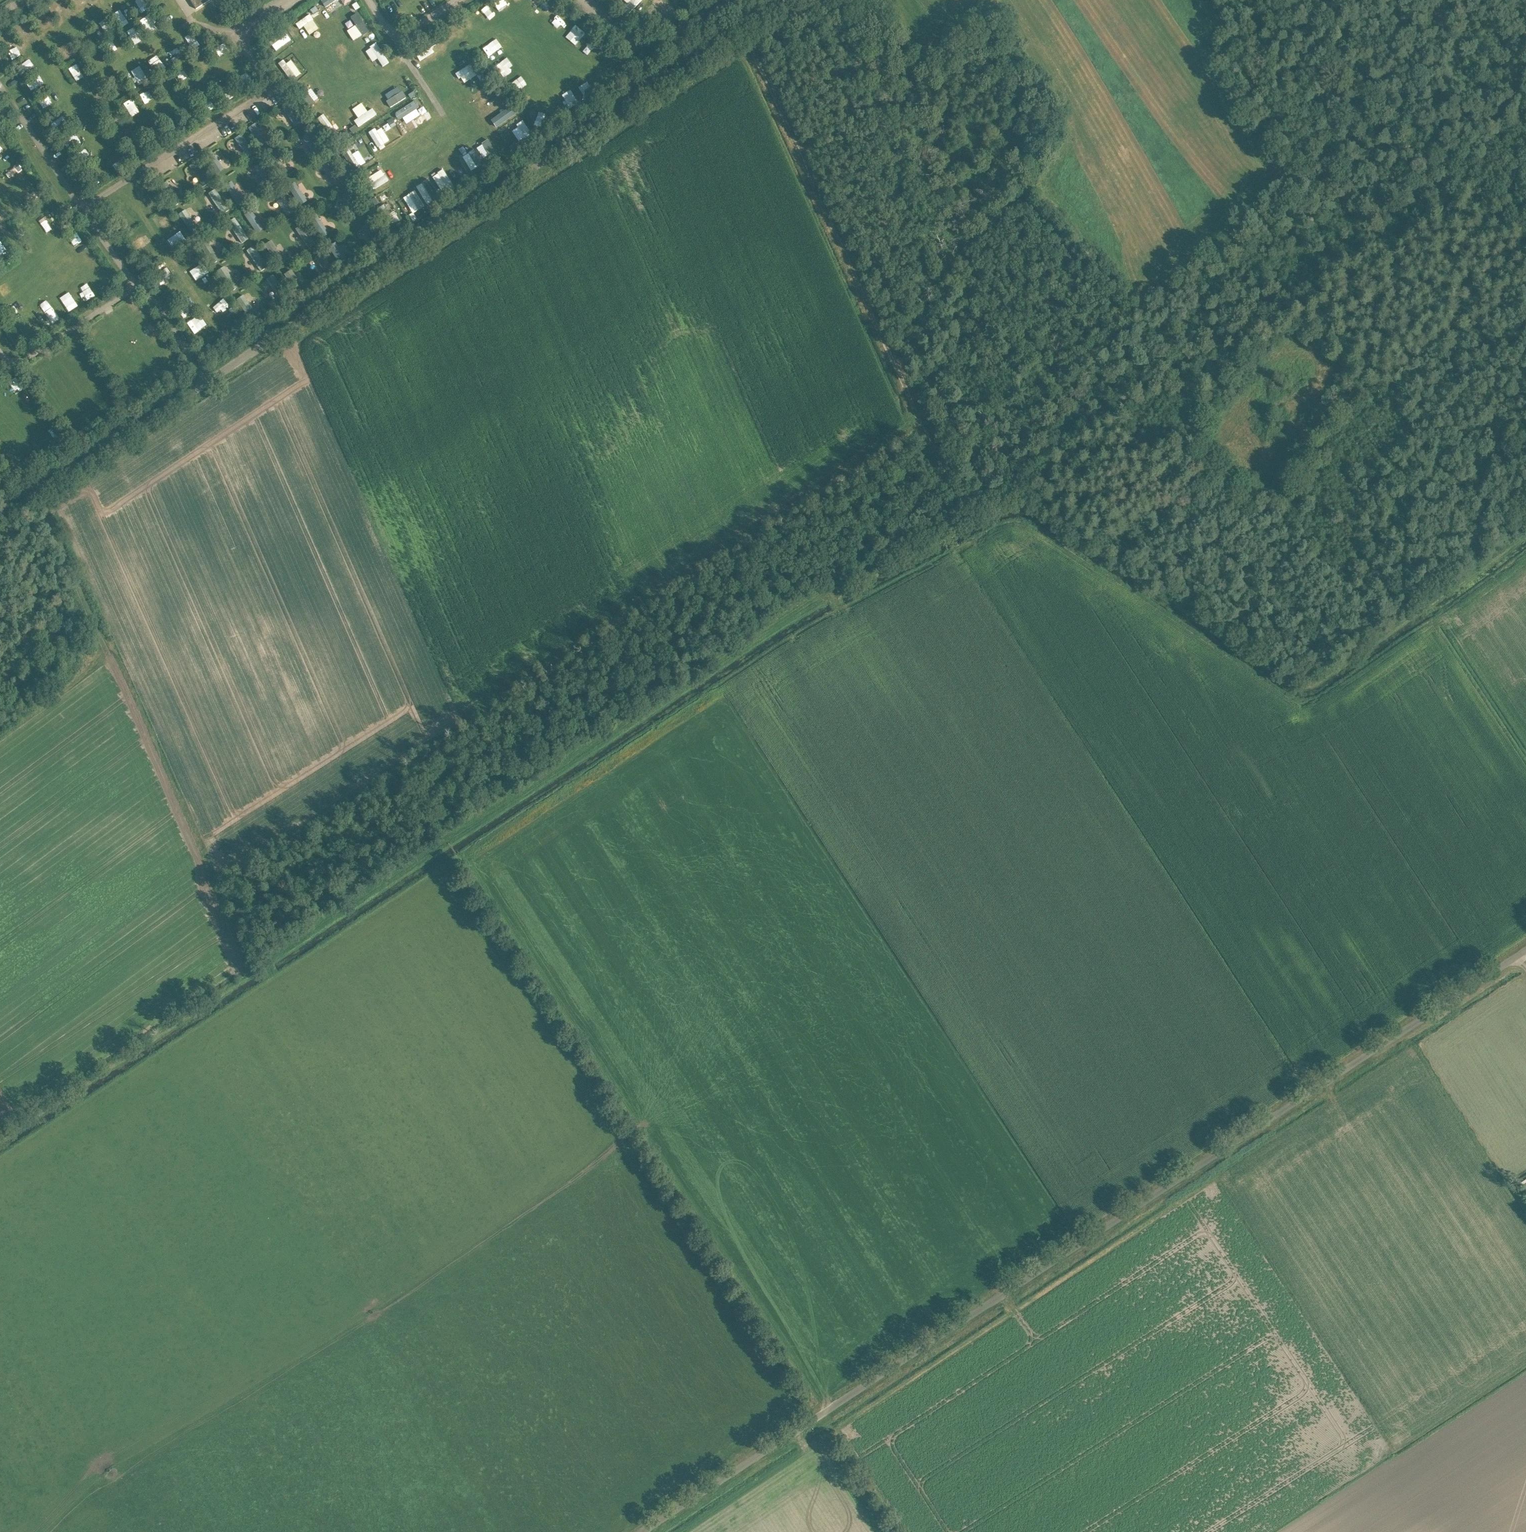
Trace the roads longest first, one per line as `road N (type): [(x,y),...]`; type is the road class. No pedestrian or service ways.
road 1 (unclassified): [(641,1531),(1525,952)]
road 2 (unclassified): [(0,515),(787,0)]
road 3 (track): [(264,966),(824,589)]
road 4 (track): [(824,589),(877,554),(927,498),(942,466),(741,31)]
road 5 (track): [(1391,626),(1525,532)]

